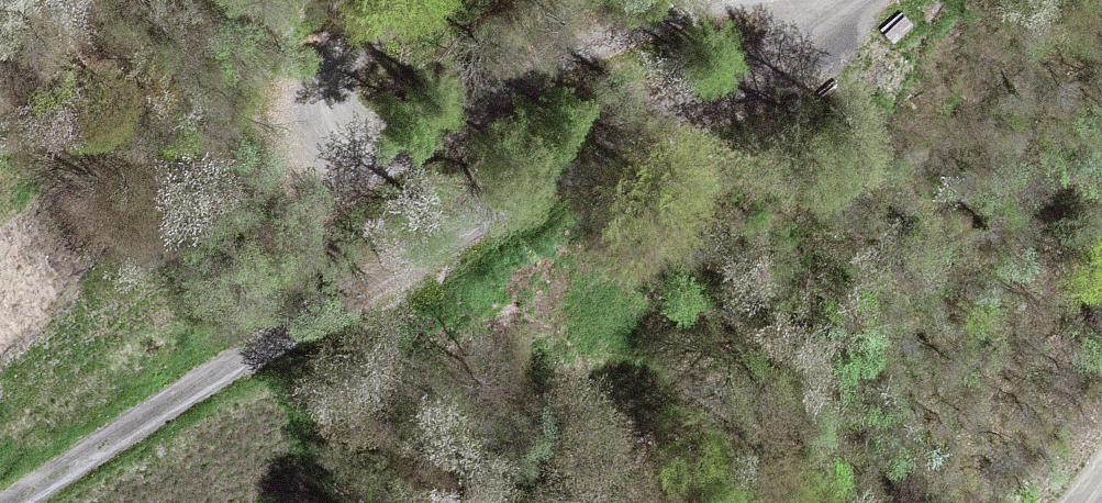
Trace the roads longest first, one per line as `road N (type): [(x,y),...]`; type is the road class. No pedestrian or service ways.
road 1 (track): [(849,0),(746,85),(290,337),(45,502)]
road 2 (track): [(414,0),(353,39),(316,77),(347,142),(397,160),(480,131),(532,93),(737,0)]

